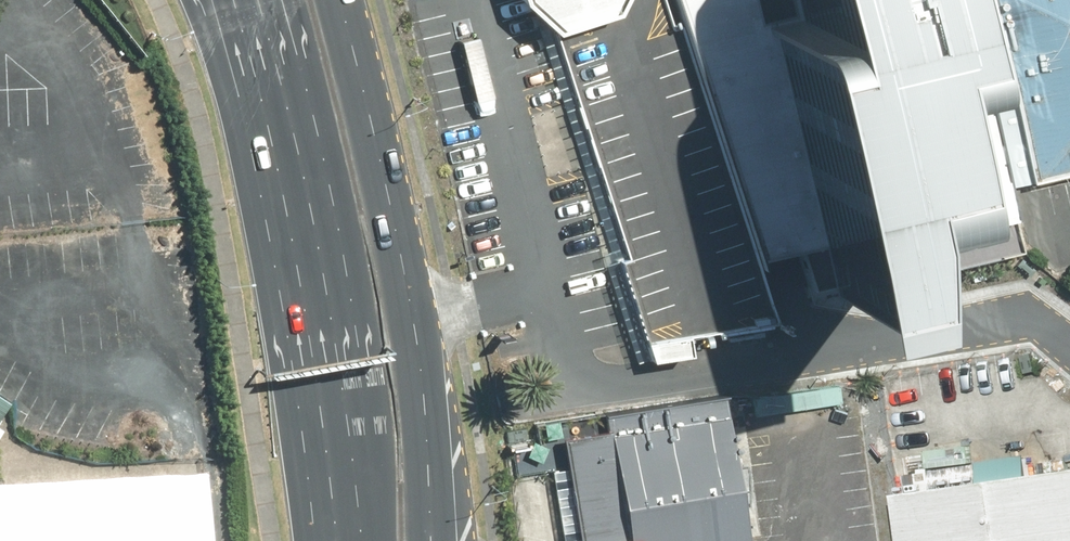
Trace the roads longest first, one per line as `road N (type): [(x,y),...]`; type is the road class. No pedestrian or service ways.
road 1 (primary): [(338,0),(419,350),(432,540)]
road 2 (primary): [(338,540),(310,268),(277,110)]
road 3 (primary): [(277,110),(211,0)]

